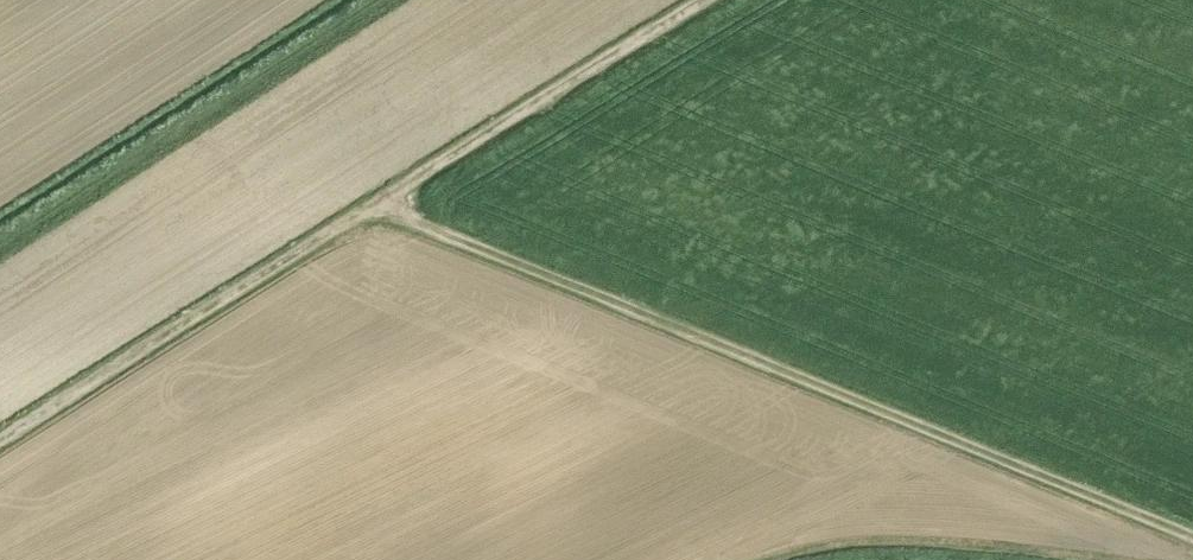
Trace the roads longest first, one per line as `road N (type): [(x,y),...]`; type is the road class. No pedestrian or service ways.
road 1 (track): [(1192,536),(398,213)]
road 2 (track): [(398,213),(0,450)]
road 3 (track): [(398,213),(709,0)]

